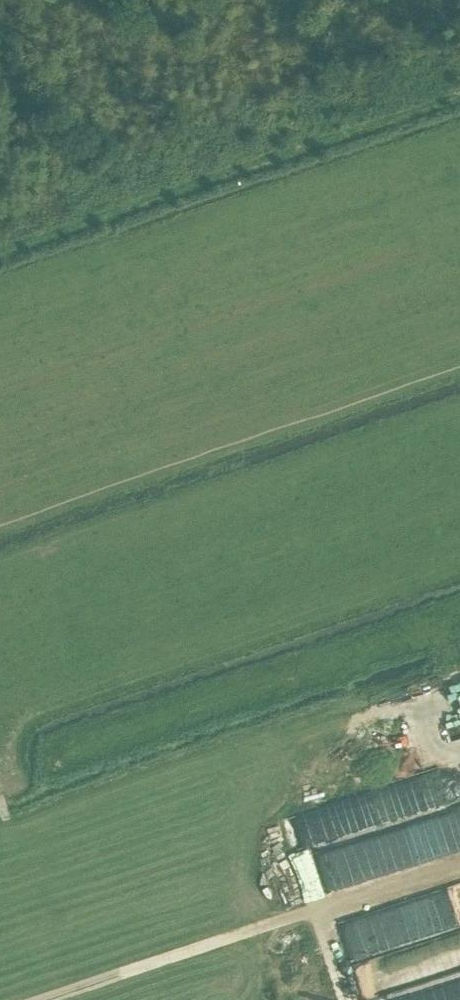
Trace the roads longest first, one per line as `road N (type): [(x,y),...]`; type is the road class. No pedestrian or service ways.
road 1 (track): [(459,867),(49,999)]

